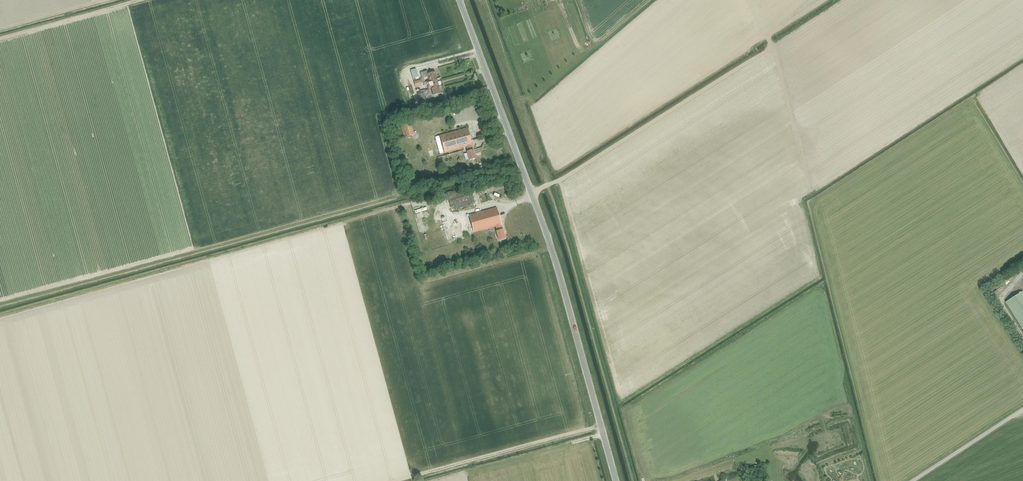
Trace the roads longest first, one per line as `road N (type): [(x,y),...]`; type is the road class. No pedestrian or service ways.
road 1 (secondary): [(616,480),(552,251),(460,0)]
road 2 (track): [(633,480),(562,228),(481,0)]
road 3 (track): [(531,191),(771,49),(767,34),(822,0)]

